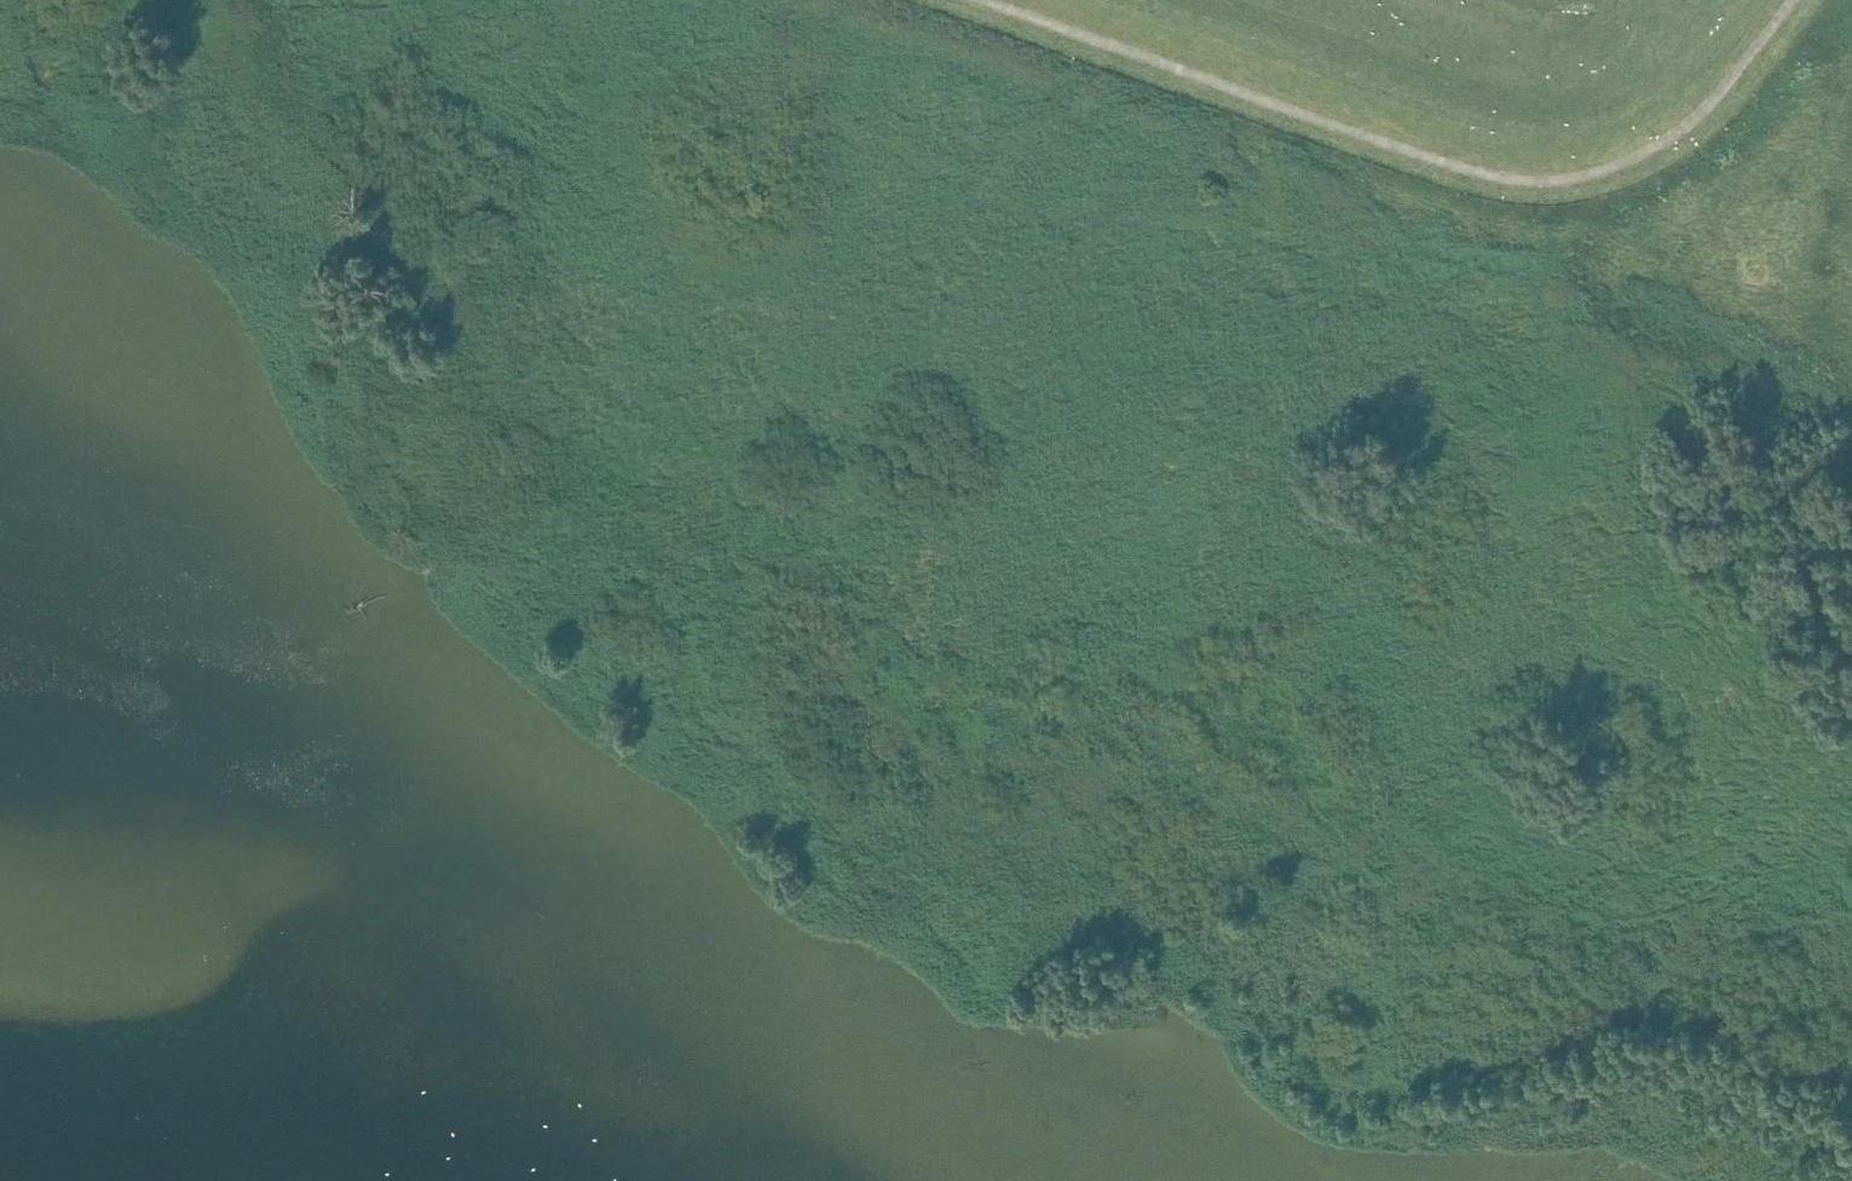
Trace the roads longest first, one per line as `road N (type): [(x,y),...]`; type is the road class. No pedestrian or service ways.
road 1 (track): [(935,0),(1460,183),(1530,195),(1622,181),(1698,137),(1809,0)]
road 2 (track): [(1746,0),(1675,88),(1641,116),(1587,137),(1535,141),(1120,0)]
road 3 (track): [(1308,0),(1476,59),(1544,71),(1607,50),(1650,0)]

